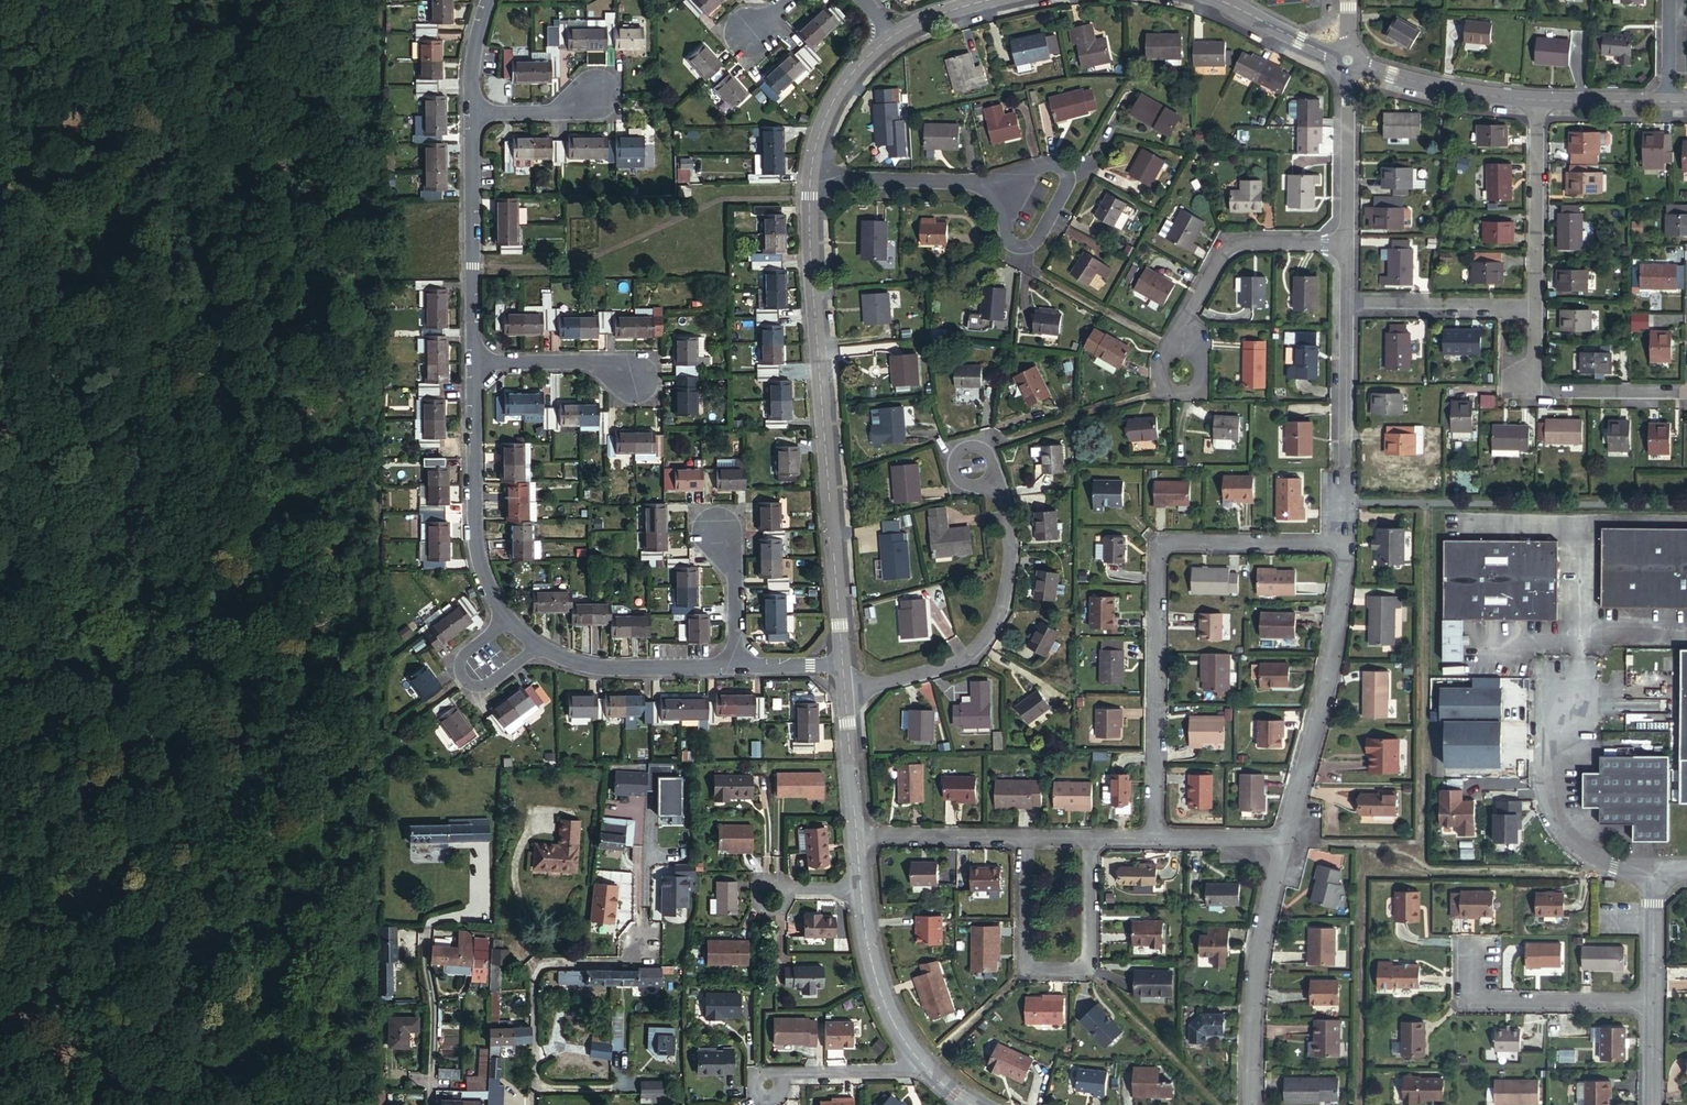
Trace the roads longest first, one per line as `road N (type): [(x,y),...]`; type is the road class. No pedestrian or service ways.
road 1 (track): [(329,1104),(132,705),(0,558)]
road 2 (residential): [(1343,543),(1156,543),(1154,838)]
road 3 (residential): [(809,196),(843,665)]
road 4 (residential): [(1020,837),(1020,972),(1086,973),(1088,838)]
road 5 (residential): [(845,689),(965,652),(990,618),(1003,569),(1004,520),(992,478)]
road 6 (residential): [(1280,840),(1323,677),(1343,543)]
road 7 (unclassified): [(644,907),(623,958),(532,959),(535,1104)]
road 8 (residential): [(1649,867),(1595,860),(1573,848),(1545,803),(1544,667)]
road 9 (residential): [(1249,1104),(1251,1004),(1280,840)]
road 10 (residential): [(474,363),(477,565),(504,619)]
road 11 (residential): [(470,112),(474,363)]
road 12 (residential): [(1686,401),(1532,397),(1532,307)]
road 13 (residential): [(1345,242),(1227,243),(1169,348)]
road 14 (residential): [(1476,956),(1475,988),(1492,999),(1649,1001)]
road 15 (residential): [(533,647),(595,671),(737,666)]
road 16 (residential): [(1532,307),(1538,101)]
road 17 (residential): [(809,196),(1011,190)]
road 18 (residential): [(1538,101),(1468,93),(1348,61)]
road 19 (residential): [(1011,190),(1030,169),(1059,173),(1061,193),(1034,243),(1007,244),(1006,214)]
road 20 (residential): [(861,888),(881,995),(924,1064)]
road 21 (residential): [(890,38),(855,70),(828,113),(809,196)]
road 22 (residential): [(1348,61),(1345,242)]
road 23 (unclassified): [(427,1104),(425,928)]
road 24 (residential): [(504,619),(459,655),(466,683),(490,679),(533,647)]
road 25 (residential): [(857,835),(1020,837)]
road 26 (residential): [(474,363),(597,365),(629,385)]
road 27 (residential): [(1346,304),(1341,458)]
road 28 (residential): [(845,689),(857,835)]
road 29 (residential): [(924,1064),(780,1074)]
road 30 (residential): [(1348,61),(1218,0)]
road 31 (residential): [(737,666),(728,565),(711,532)]
road 32 (residential): [(1649,1001),(1649,867)]
road 33 (residential): [(1669,102),(1538,101)]
road 34 (residential): [(1154,838),(1280,840)]

